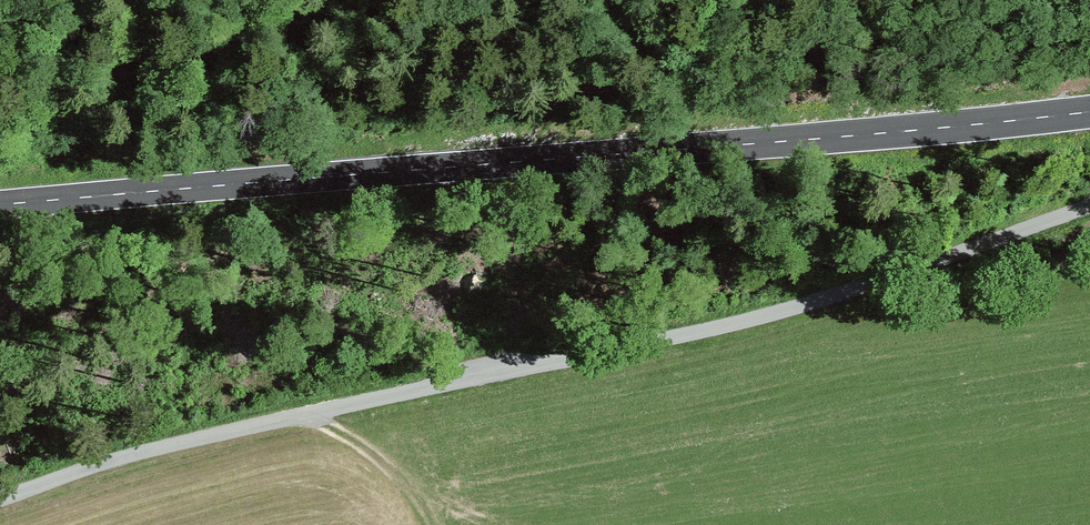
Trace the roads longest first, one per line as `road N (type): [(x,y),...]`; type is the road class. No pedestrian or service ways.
road 1 (track): [(0,499),(83,471),(891,277),(1089,207)]
road 2 (tertiary): [(0,204),(1089,110)]

